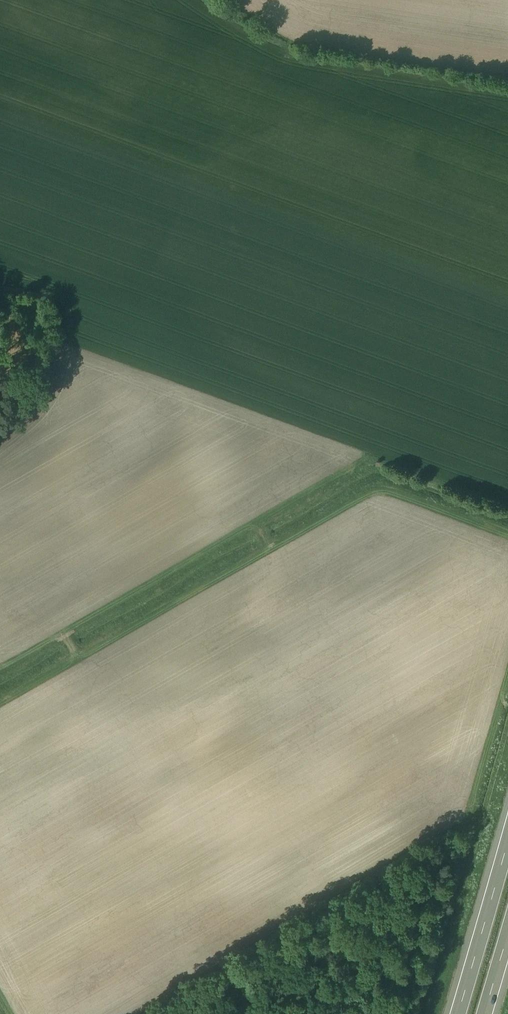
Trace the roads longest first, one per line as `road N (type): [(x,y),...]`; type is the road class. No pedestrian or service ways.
road 1 (motorway): [(507,848),(458,1013)]

